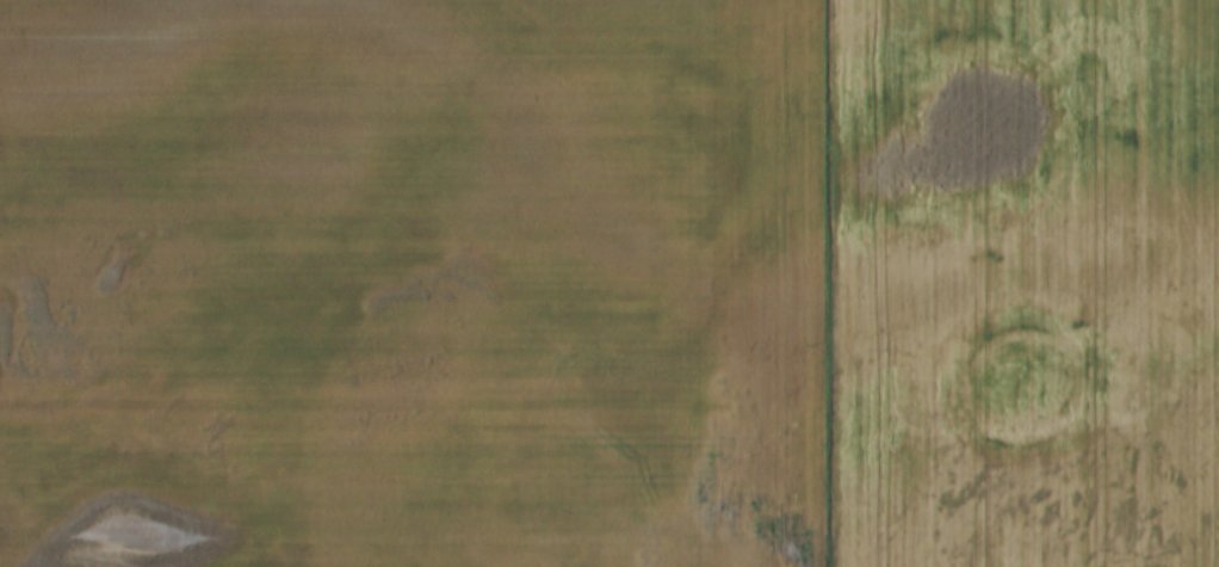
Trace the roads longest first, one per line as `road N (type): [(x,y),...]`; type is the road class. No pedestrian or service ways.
road 1 (track): [(821,566),(818,0)]

